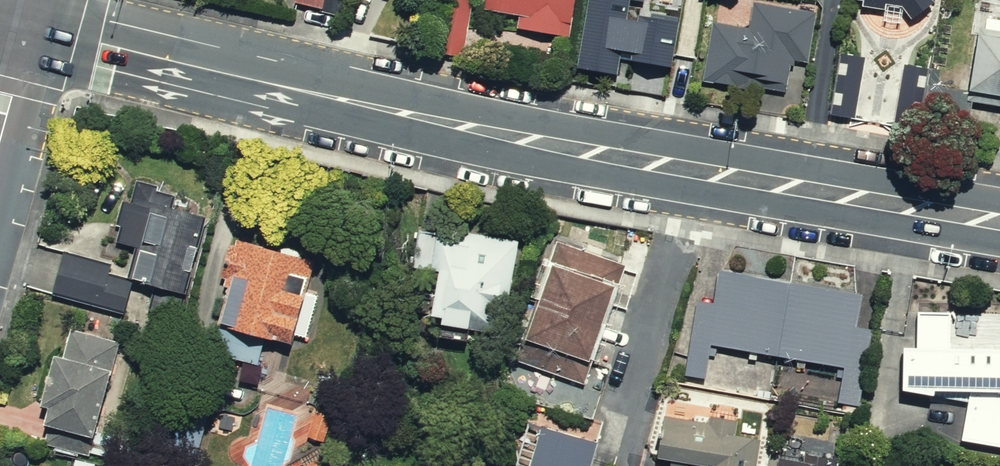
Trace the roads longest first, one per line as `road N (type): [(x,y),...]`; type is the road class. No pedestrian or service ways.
road 1 (secondary): [(999,221),(509,136),(21,25)]

